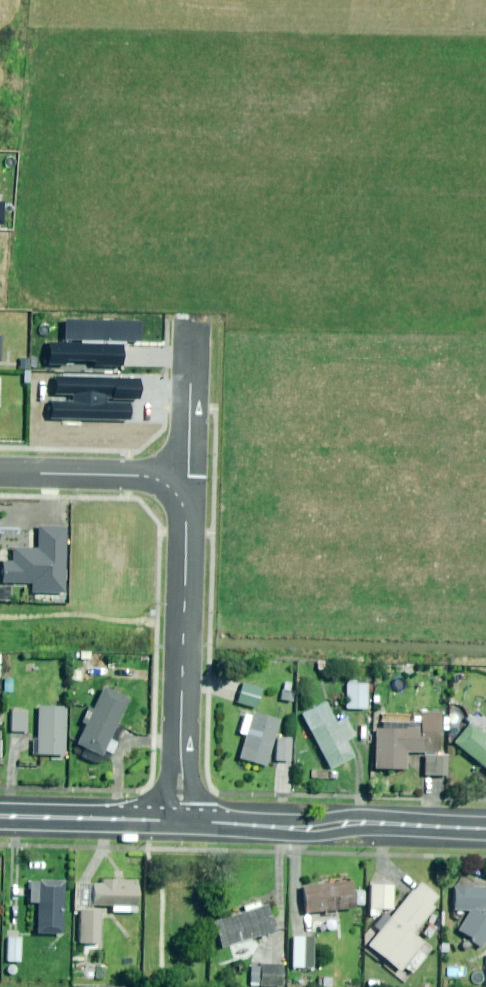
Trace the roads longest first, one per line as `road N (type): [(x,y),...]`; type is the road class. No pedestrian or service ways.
road 1 (residential): [(175,488),(188,525),(182,824)]
road 2 (unclassified): [(182,824),(485,827)]
road 3 (unclassified): [(0,818),(182,824)]
road 4 (residential): [(175,488),(151,477),(0,474)]
road 5 (residential): [(191,329),(187,476),(175,488)]

